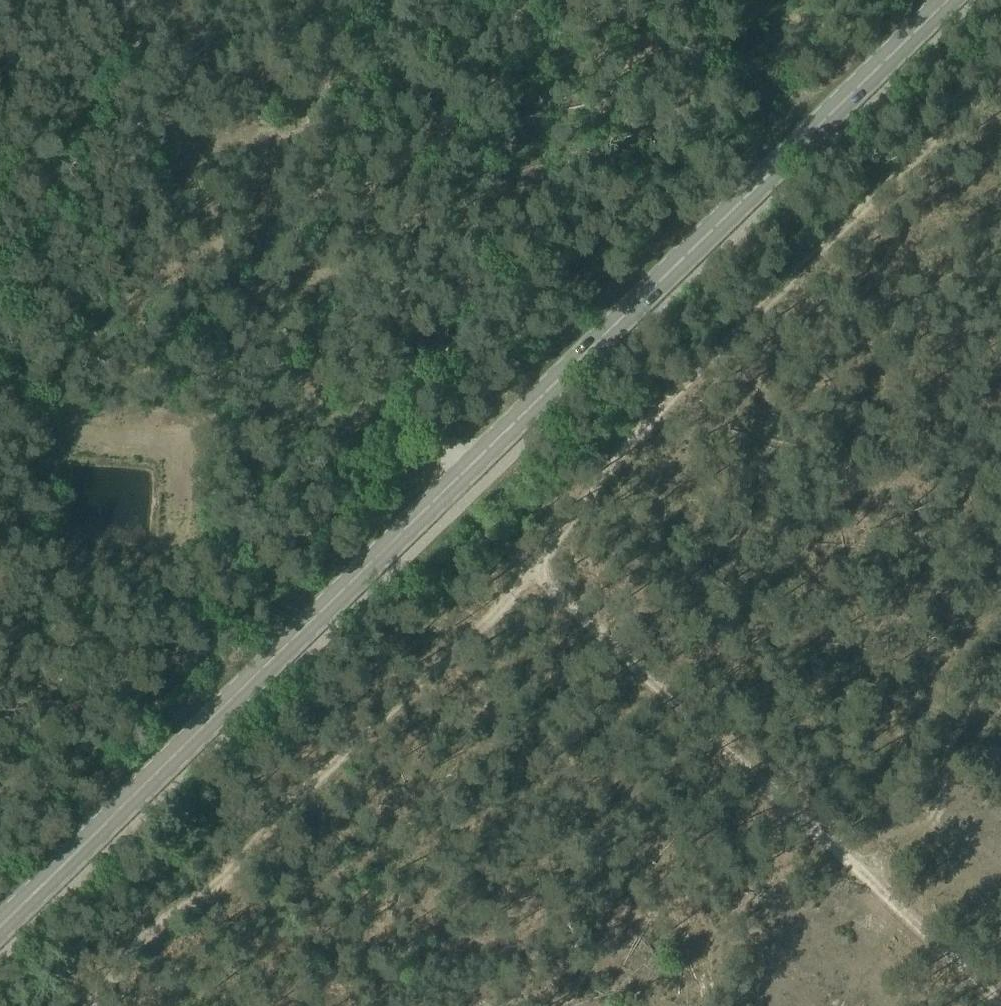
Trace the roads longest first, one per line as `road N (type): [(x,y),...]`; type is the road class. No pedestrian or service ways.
road 1 (primary): [(0,928),(949,0)]
road 2 (track): [(509,536),(1000,998)]
road 3 (track): [(1000,73),(524,550)]
road 4 (track): [(123,0),(132,38),(199,179),(215,253),(305,404),(490,478)]
road 5 (track): [(524,550),(220,884),(150,929),(89,1005)]
road 6 (track): [(753,1005),(561,677),(525,585),(524,550)]
road 7 (track): [(0,403),(227,431),(312,407)]

